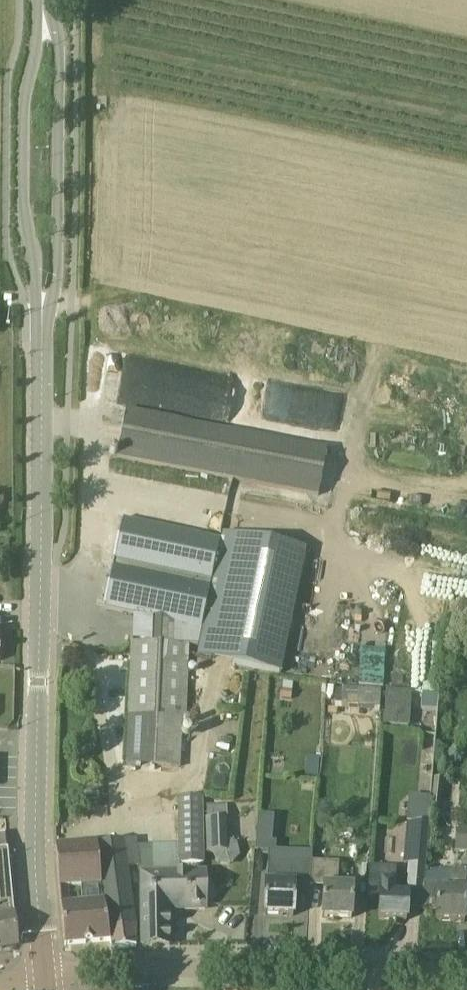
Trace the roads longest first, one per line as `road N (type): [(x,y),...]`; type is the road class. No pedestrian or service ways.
road 1 (tertiary): [(44,311),(34,863),(44,976)]
road 2 (residential): [(466,974),(93,968),(44,976)]
road 3 (tertiary): [(44,9),(23,95),(22,203),(44,311)]
road 4 (tertiary): [(44,311),(56,270),(57,42),(44,9)]

